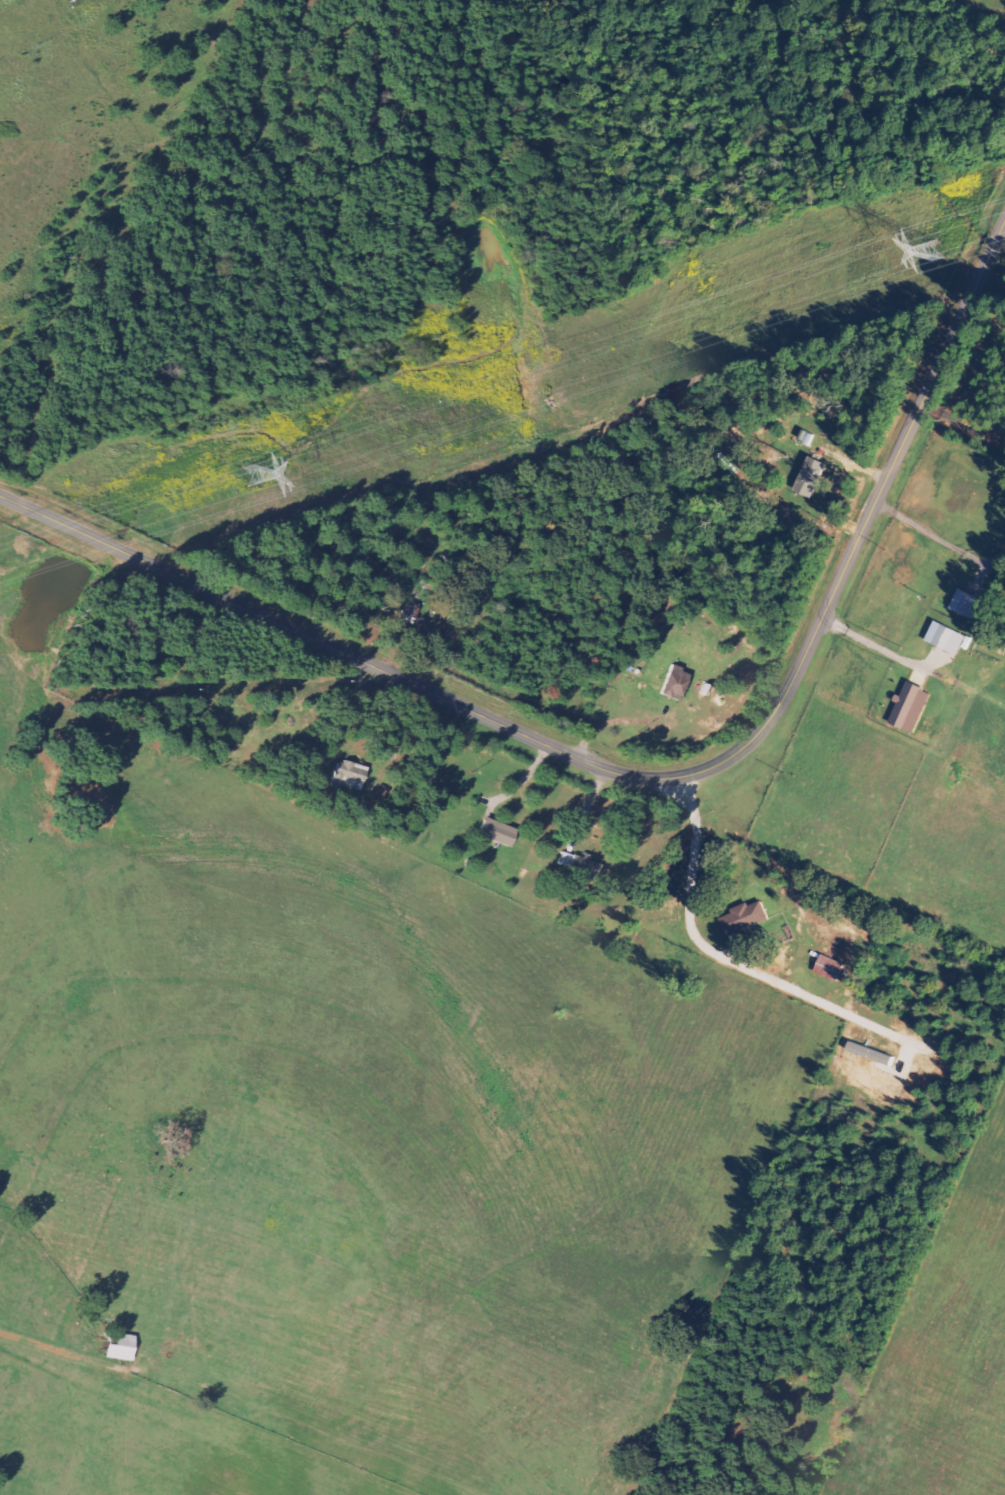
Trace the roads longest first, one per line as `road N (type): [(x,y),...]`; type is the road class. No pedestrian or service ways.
road 1 (secondary): [(0,497),(596,768),(628,778),(688,778),(744,750),(768,725),(1004,226)]

